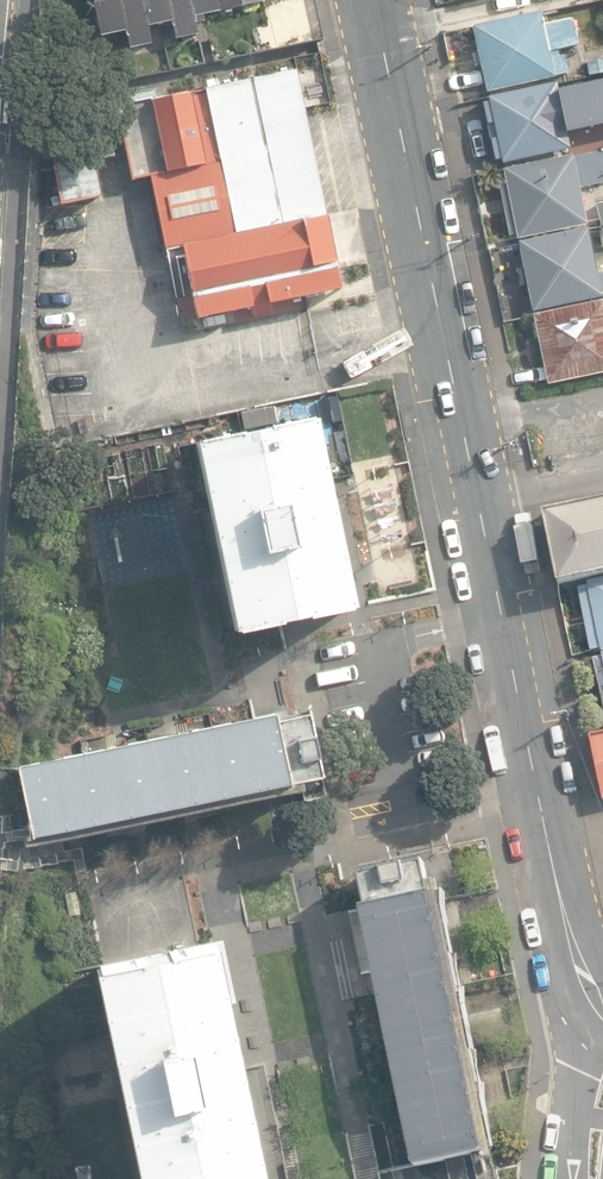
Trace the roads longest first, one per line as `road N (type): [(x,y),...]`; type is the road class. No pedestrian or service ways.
road 1 (tertiary): [(602,1004),(569,941),(373,0)]

